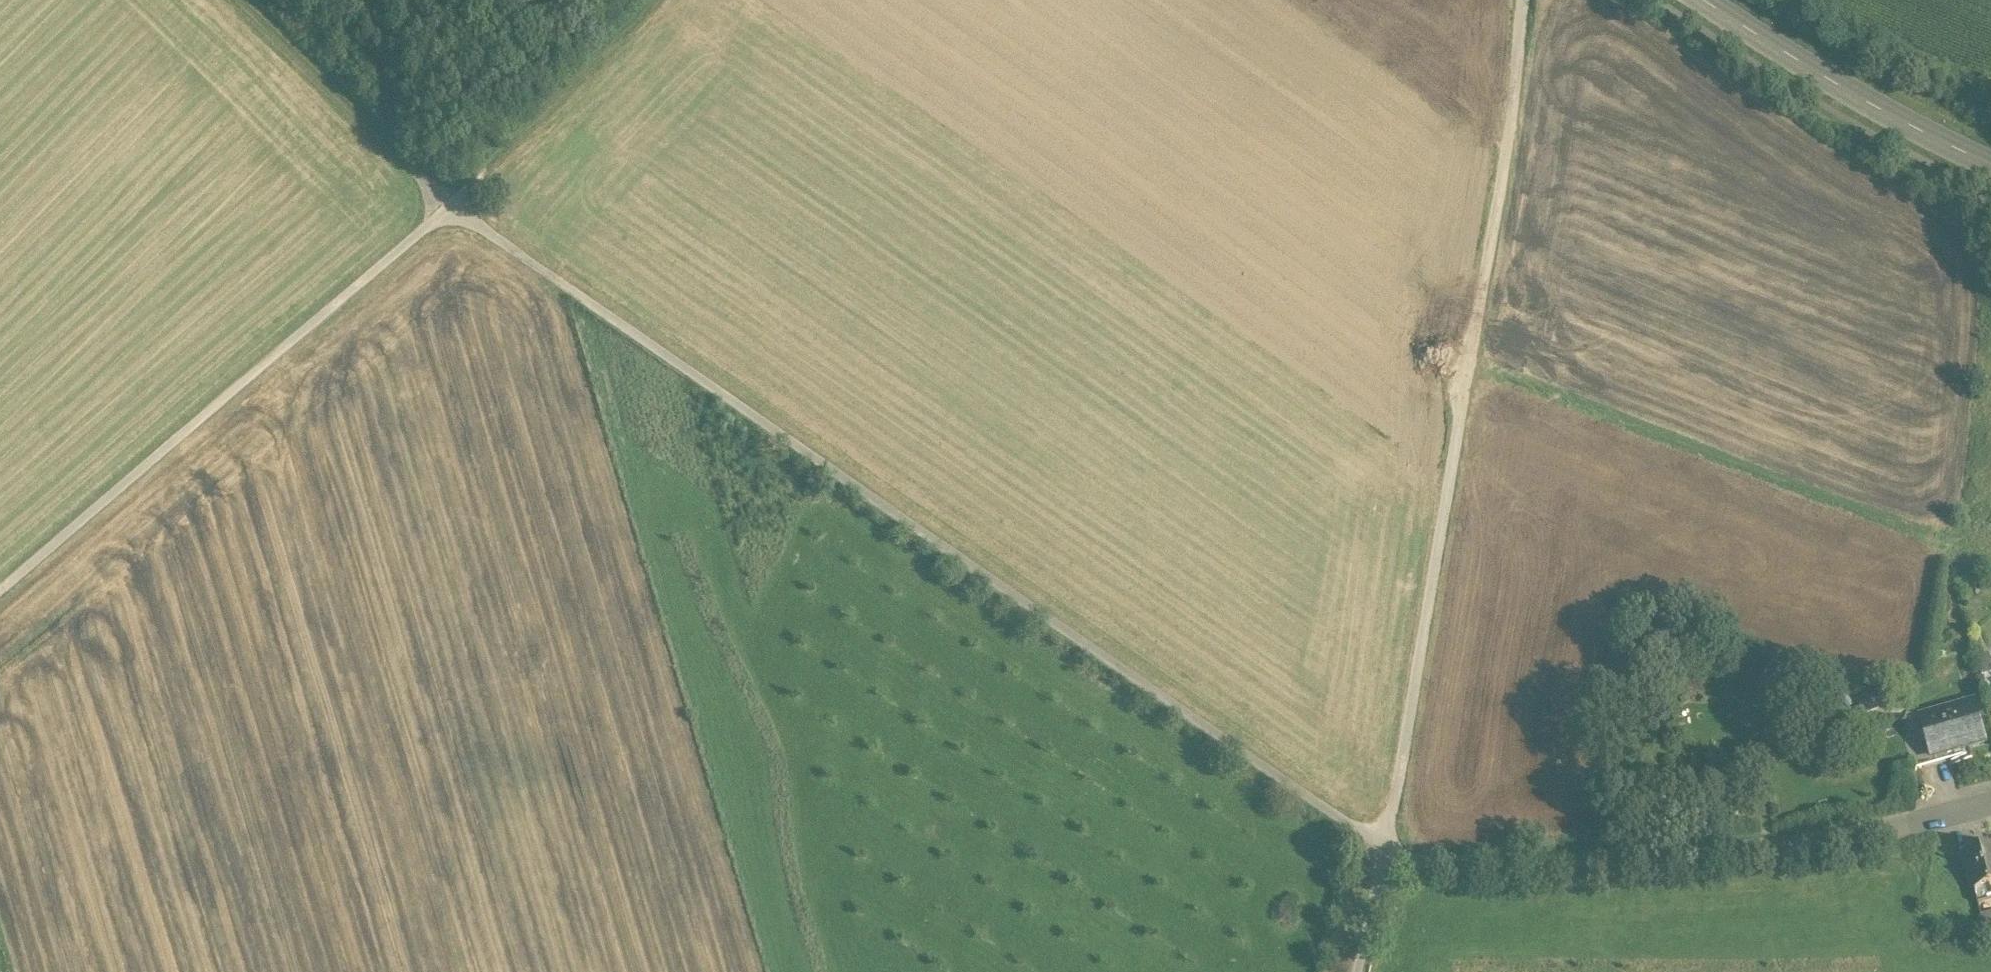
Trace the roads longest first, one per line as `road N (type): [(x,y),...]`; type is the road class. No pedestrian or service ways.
road 1 (track): [(446,205),(1384,850)]
road 2 (track): [(1523,0),(1479,322),(1357,971)]
road 3 (track): [(0,587),(446,205)]
road 4 (track): [(1920,821),(1850,840),(1525,871),(1434,866),(1384,850)]
road 5 (tertiary): [(1707,0),(1902,116),(1990,156)]
road 6 (track): [(446,205),(561,106),(665,0)]
road 7 (track): [(234,0),(446,205)]

